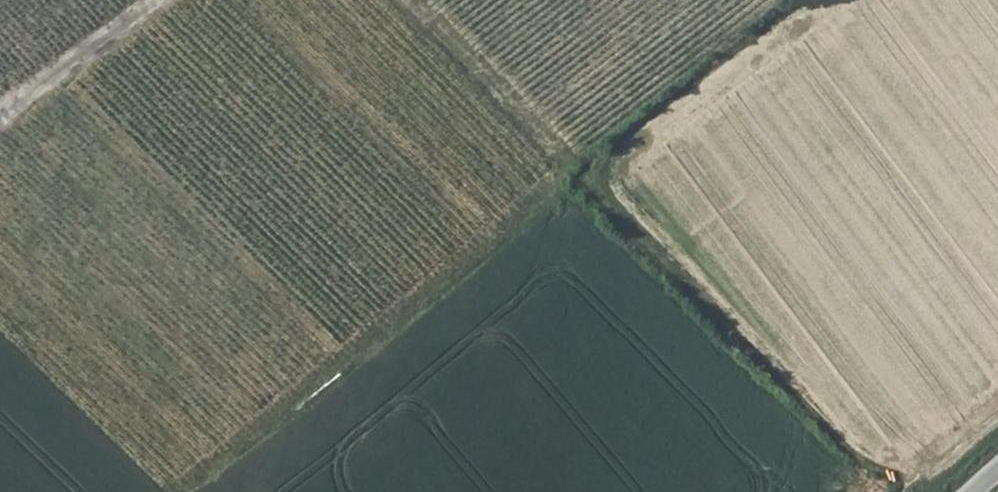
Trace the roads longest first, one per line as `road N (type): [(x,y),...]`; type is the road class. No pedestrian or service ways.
road 1 (track): [(407,0),(567,158),(550,191),(864,491)]
road 2 (track): [(179,491),(550,191)]
road 3 (track): [(139,0),(0,107)]
road 4 (track): [(997,407),(889,491)]

